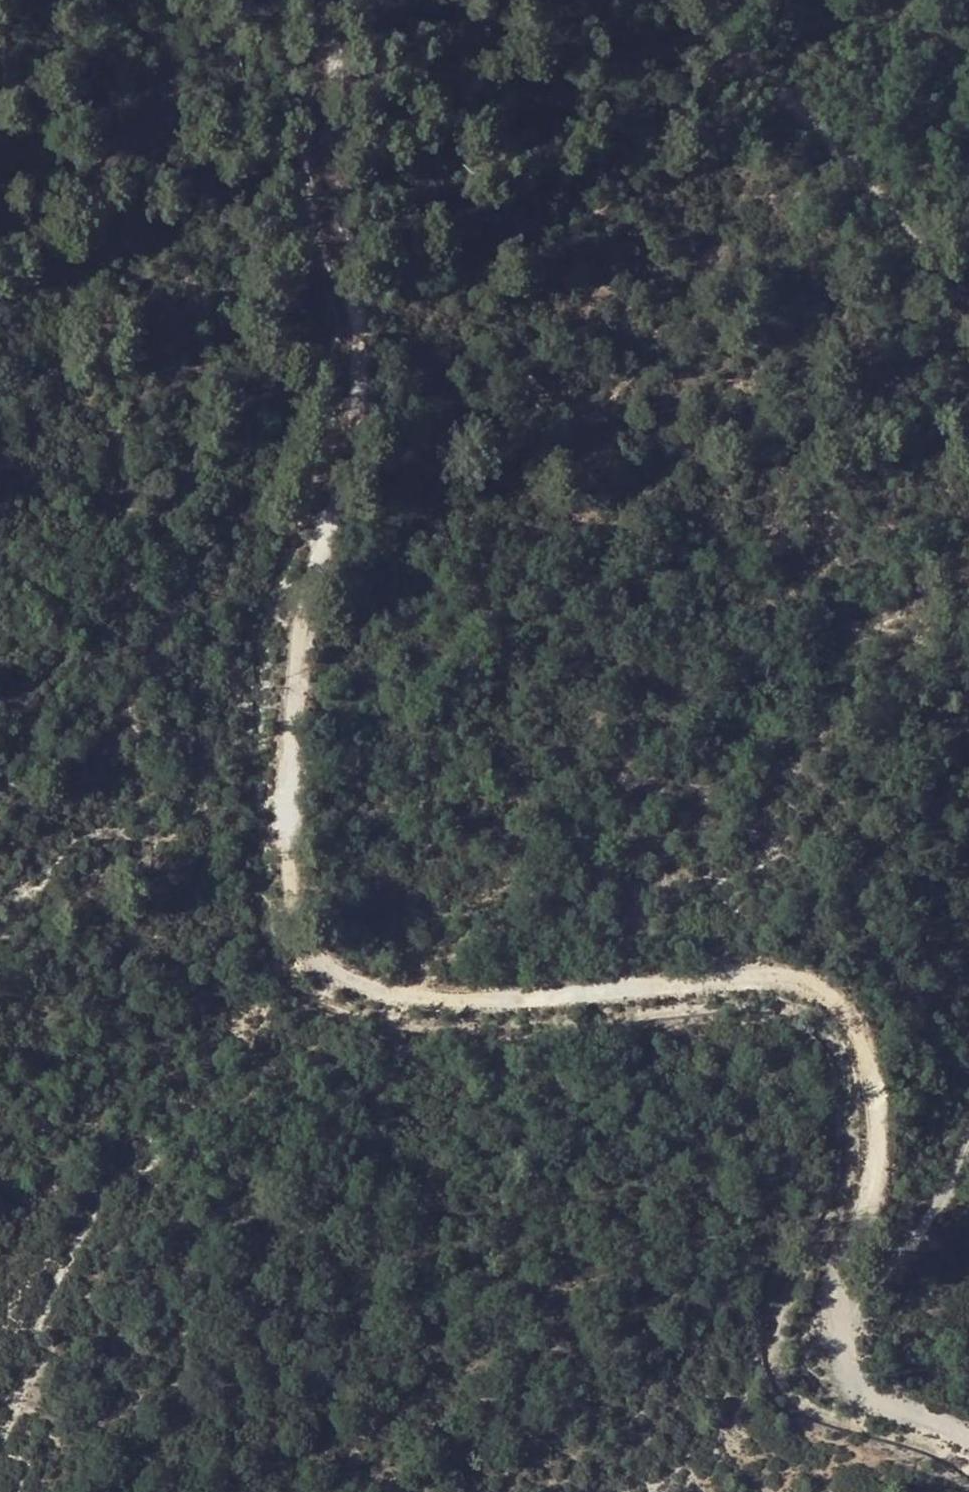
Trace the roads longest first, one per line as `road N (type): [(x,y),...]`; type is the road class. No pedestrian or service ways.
road 1 (track): [(327,0),(336,39),(360,379),(336,514),(297,648),(287,839),(295,930),(372,988),(534,994),(780,969),(828,991),(858,1026),(880,1156),(846,1252),(844,1369),(968,1456)]
road 2 (track): [(968,301),(715,0)]
road 3 (track): [(845,1301),(923,1237),(968,1158)]

